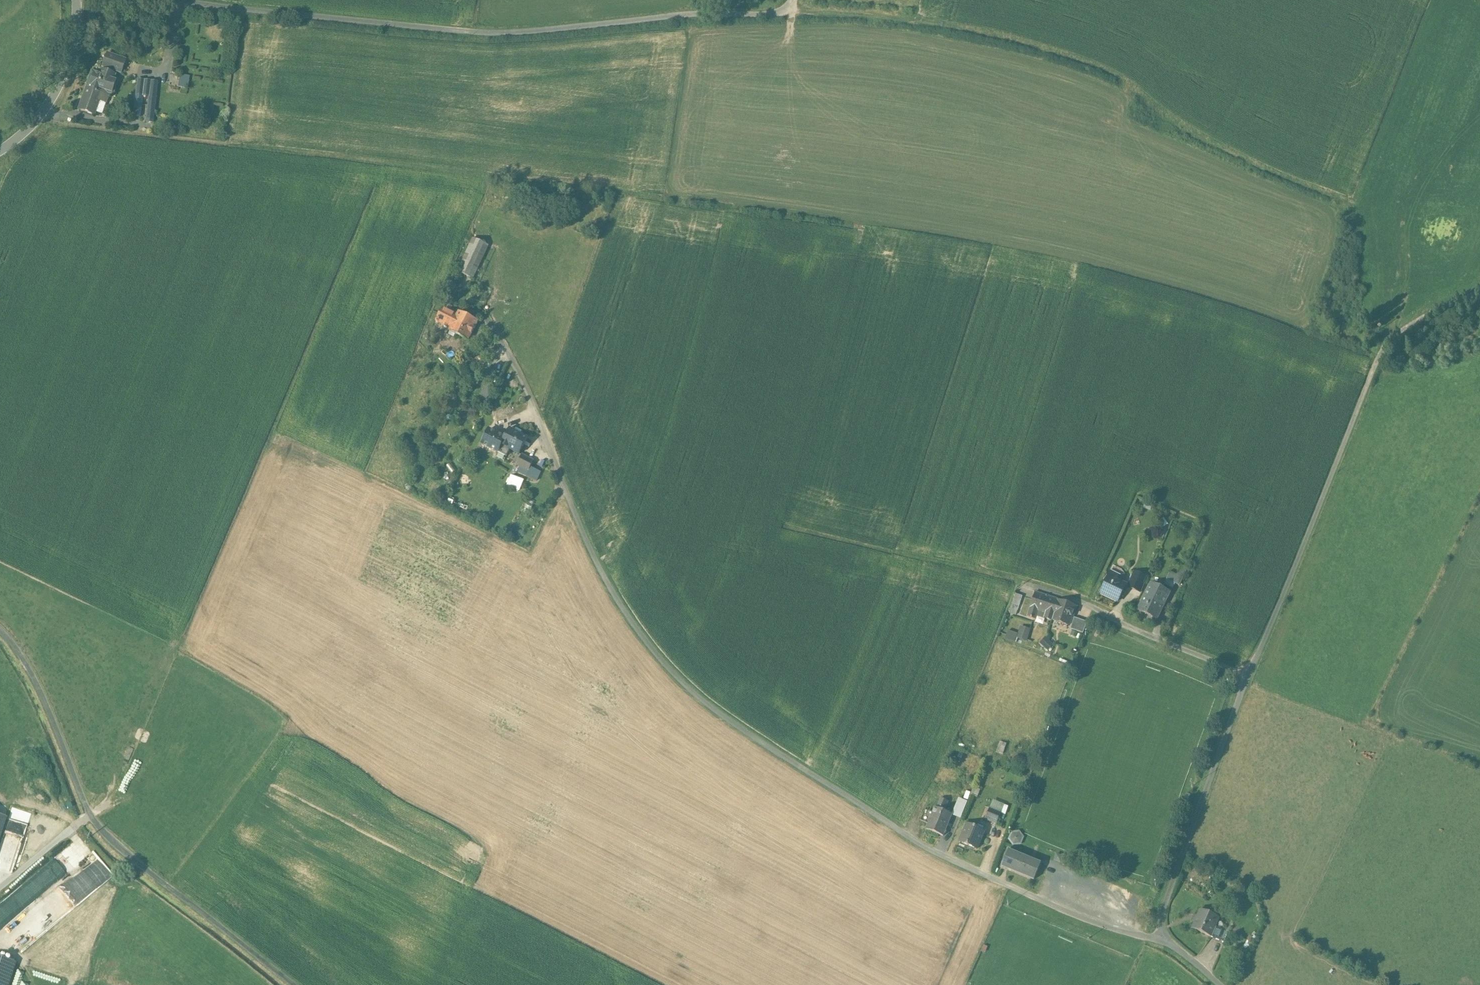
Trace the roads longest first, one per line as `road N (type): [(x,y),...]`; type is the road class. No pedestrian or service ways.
road 1 (track): [(1479,293),(1445,306),(1386,348),(1247,677),(1172,888),(1163,939),(1136,939),(929,848),(801,771),(665,672),(636,636),(595,561),(518,366),(487,318)]
road 2 (unclassified): [(173,0),(510,33),(713,12),(790,14),(793,0)]
road 3 (unclassified): [(297,984),(93,819),(52,711),(0,630)]
road 4 (residential): [(1247,677),(1067,595),(1020,582)]
road 5 (tertiary): [(77,0),(73,45),(56,93),(0,152)]

